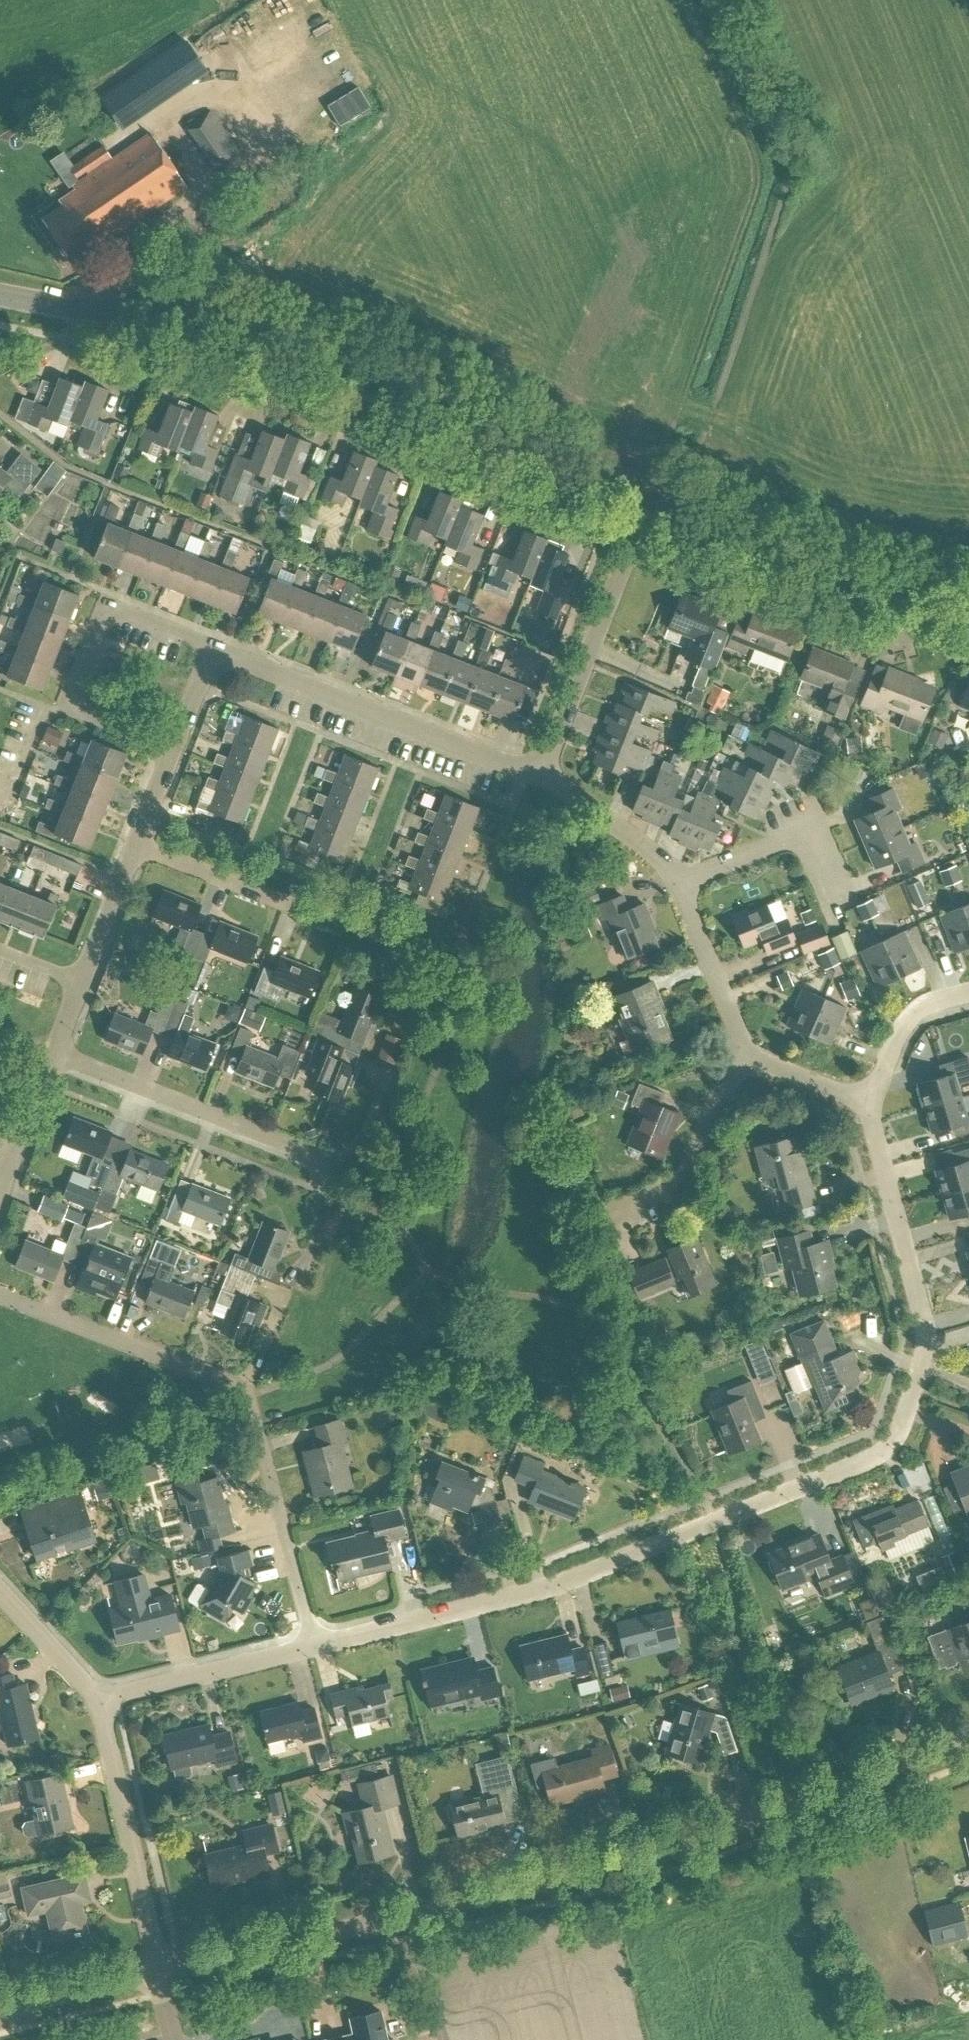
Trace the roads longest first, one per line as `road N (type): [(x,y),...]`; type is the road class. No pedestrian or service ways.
road 1 (residential): [(314,1644),(561,1581),(890,1445),(909,1400),(924,1326),(870,1097)]
road 2 (unclassified): [(158,1971),(637,1854),(968,1735)]
road 3 (tertiary): [(0,294),(247,329),(321,348),(652,493)]
road 4 (residential): [(314,1644),(247,1395),(0,1296)]
road 5 (residential): [(537,775),(208,647)]
road 6 (tertiary): [(652,493),(813,560),(875,578),(968,589)]
road 7 (residential): [(537,775),(652,493)]
road 8 (residential): [(411,951),(135,845)]
road 9 (residential): [(323,1158),(52,1052)]
road 10 (unclassified): [(158,1971),(99,1697)]
road 11 (residential): [(99,1697),(314,1644)]
road 12 (residential): [(623,1210),(667,1192),(694,1169),(742,1042)]
road 13 (residential): [(67,708),(106,607),(208,647)]
road 14 (residential): [(836,898),(807,834),(677,883)]
road 15 (residential): [(677,883),(605,816),(537,775)]
road 16 (residential): [(742,1042),(677,883)]
road 17 (unclassified): [(0,2008),(158,1971)]
road 18 (residential): [(870,1097),(909,1014),(968,991)]
road 19 (residential): [(80,981),(135,845)]
road 20 (unclassified): [(99,1697),(0,1589)]
road 21 (residential): [(870,1097),(742,1042)]
road 22 (residential): [(0,806),(35,716),(67,708)]

